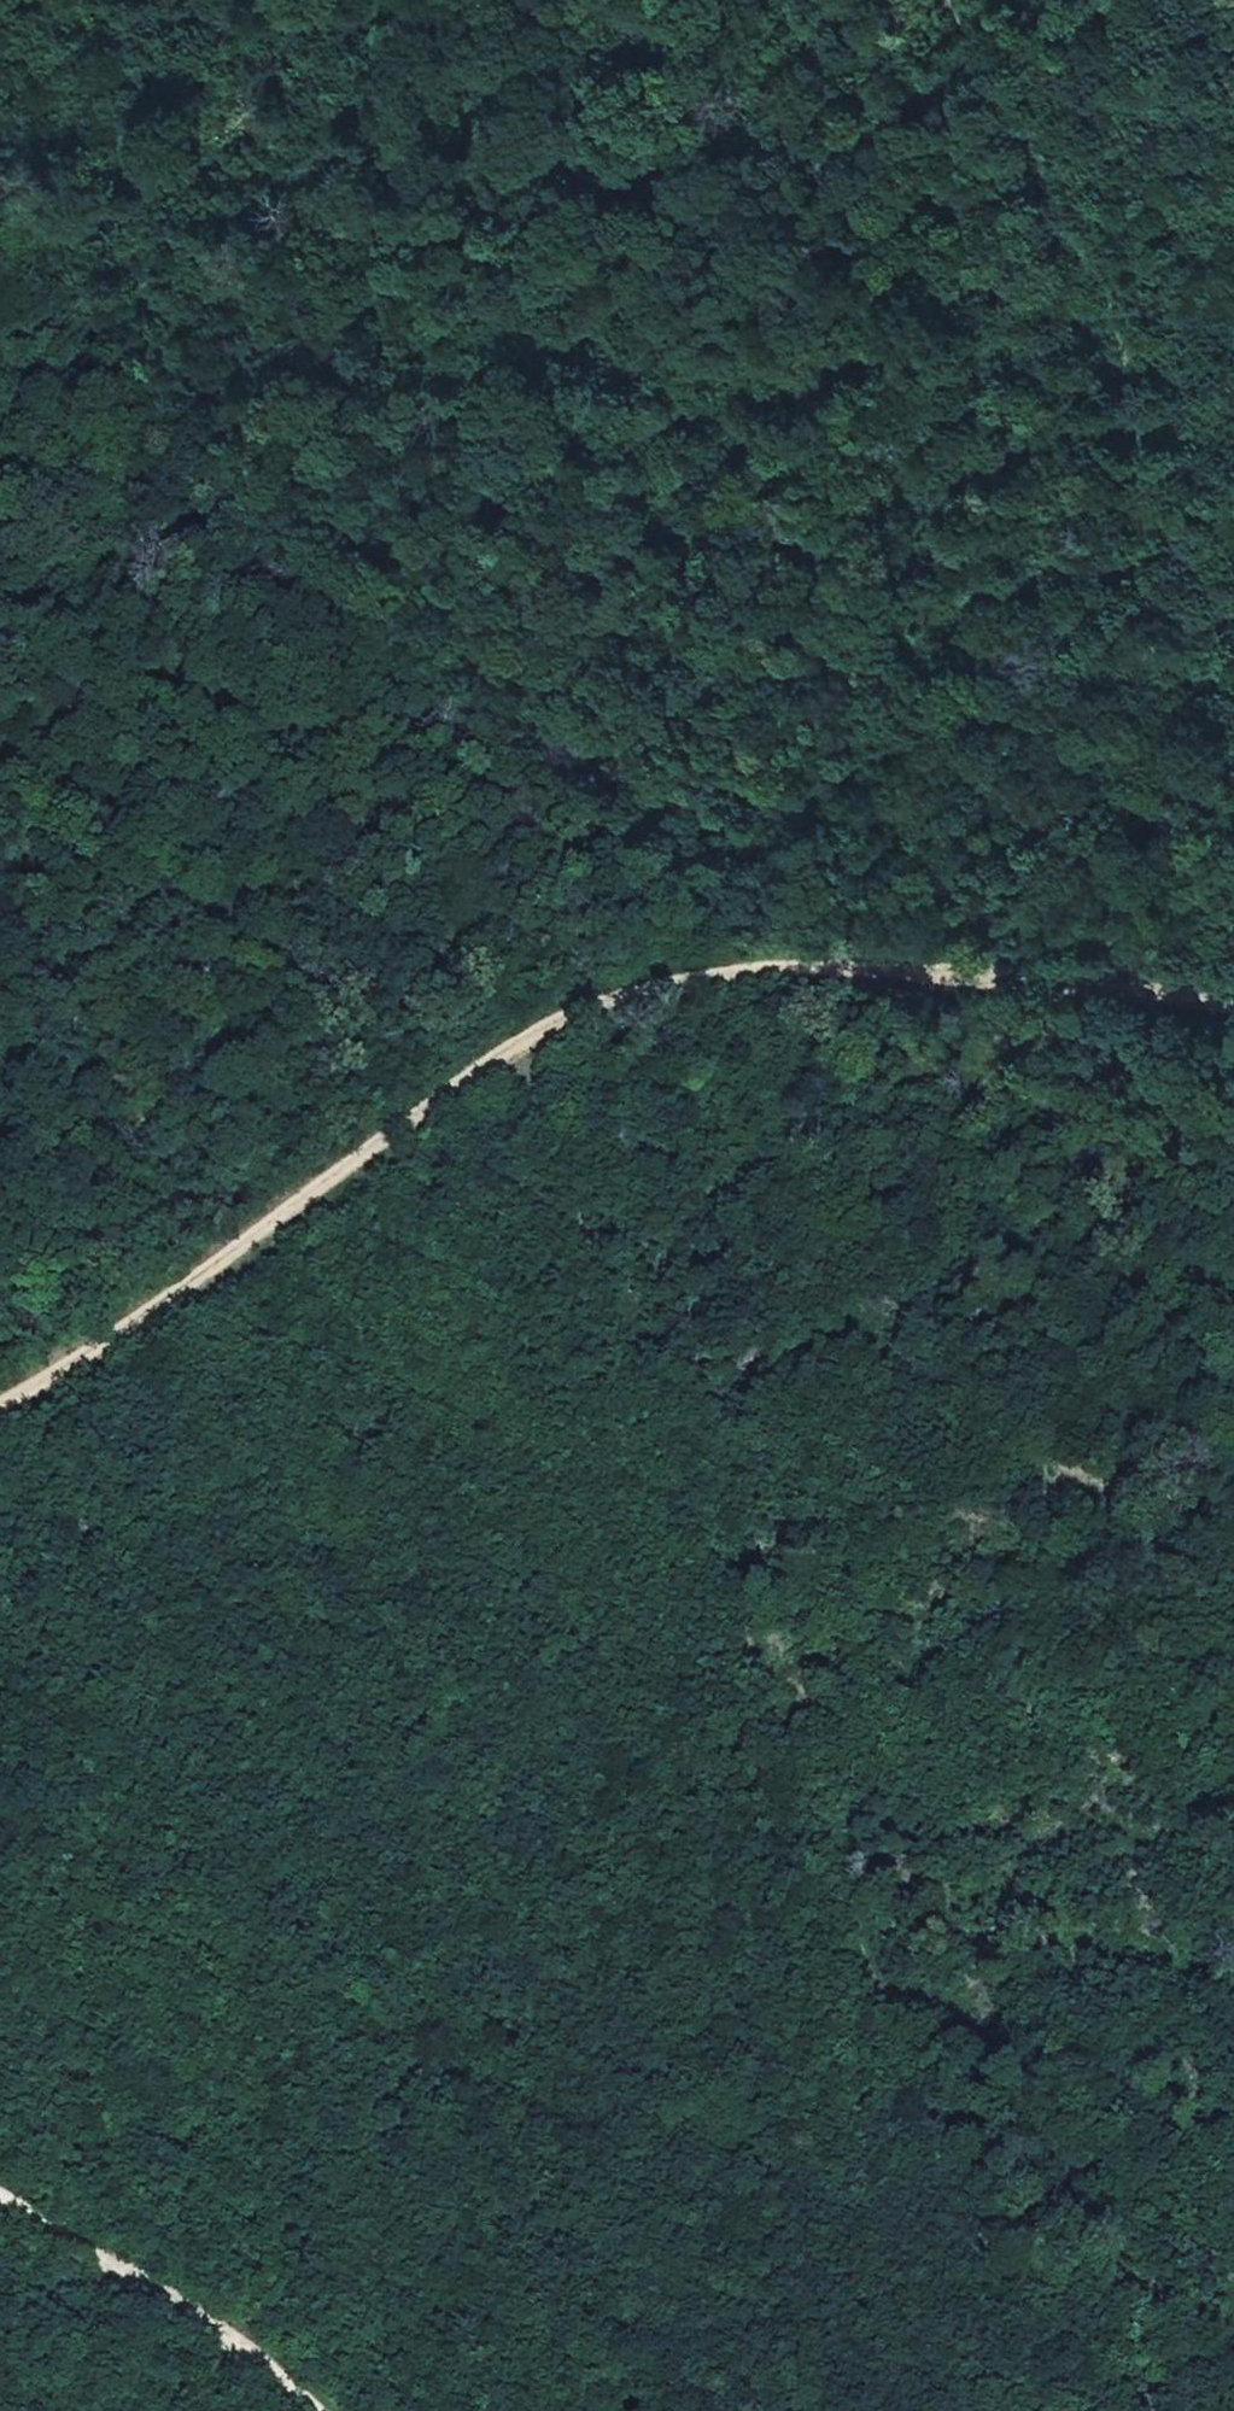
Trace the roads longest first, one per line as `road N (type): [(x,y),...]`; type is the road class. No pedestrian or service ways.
road 1 (track): [(525,1036),(659,1417),(872,1972),(1055,2410)]
road 2 (track): [(0,1398),(88,1352),(290,1218),(525,1036),(597,1001),(687,979),(898,965),(1233,993)]
road 3 (track): [(1233,640),(1138,443),(1118,347),(1037,140),(977,72),(938,0)]
road 4 (track): [(0,2205),(175,2304),(312,2410)]

